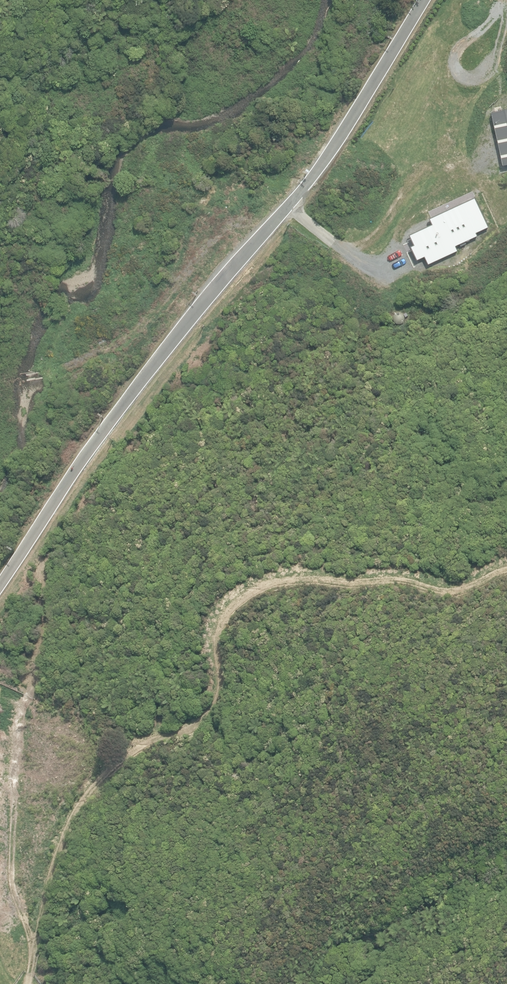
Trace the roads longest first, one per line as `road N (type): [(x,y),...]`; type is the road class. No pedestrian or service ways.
road 1 (track): [(26,974),(44,886),(69,818),(117,764),(196,728),(219,702),(212,631),(238,592),(279,578),(326,577),(452,588),(506,571)]
road 2 (residential): [(421,0),(333,142),(166,346),(0,581)]
road 3 (track): [(305,983),(319,960),(506,870)]
road 4 (track): [(504,0),(504,28),(474,98),(482,124),(506,139)]

